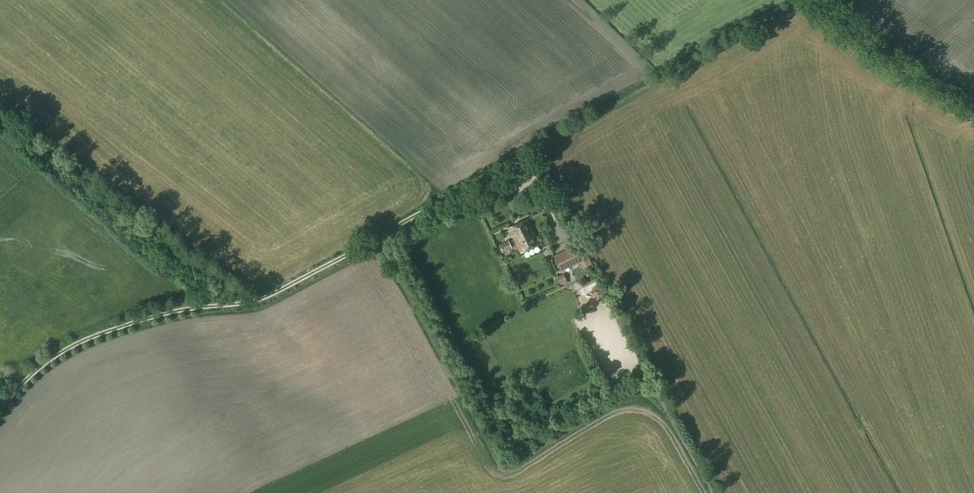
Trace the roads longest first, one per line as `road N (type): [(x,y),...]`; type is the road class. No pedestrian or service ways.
road 1 (track): [(0,416),(64,350),(162,312),(262,297),(798,0)]
road 2 (track): [(703,492),(662,423),(640,409),(613,413),(510,474),(485,464)]
road 3 (track): [(819,0),(897,66),(973,100)]

